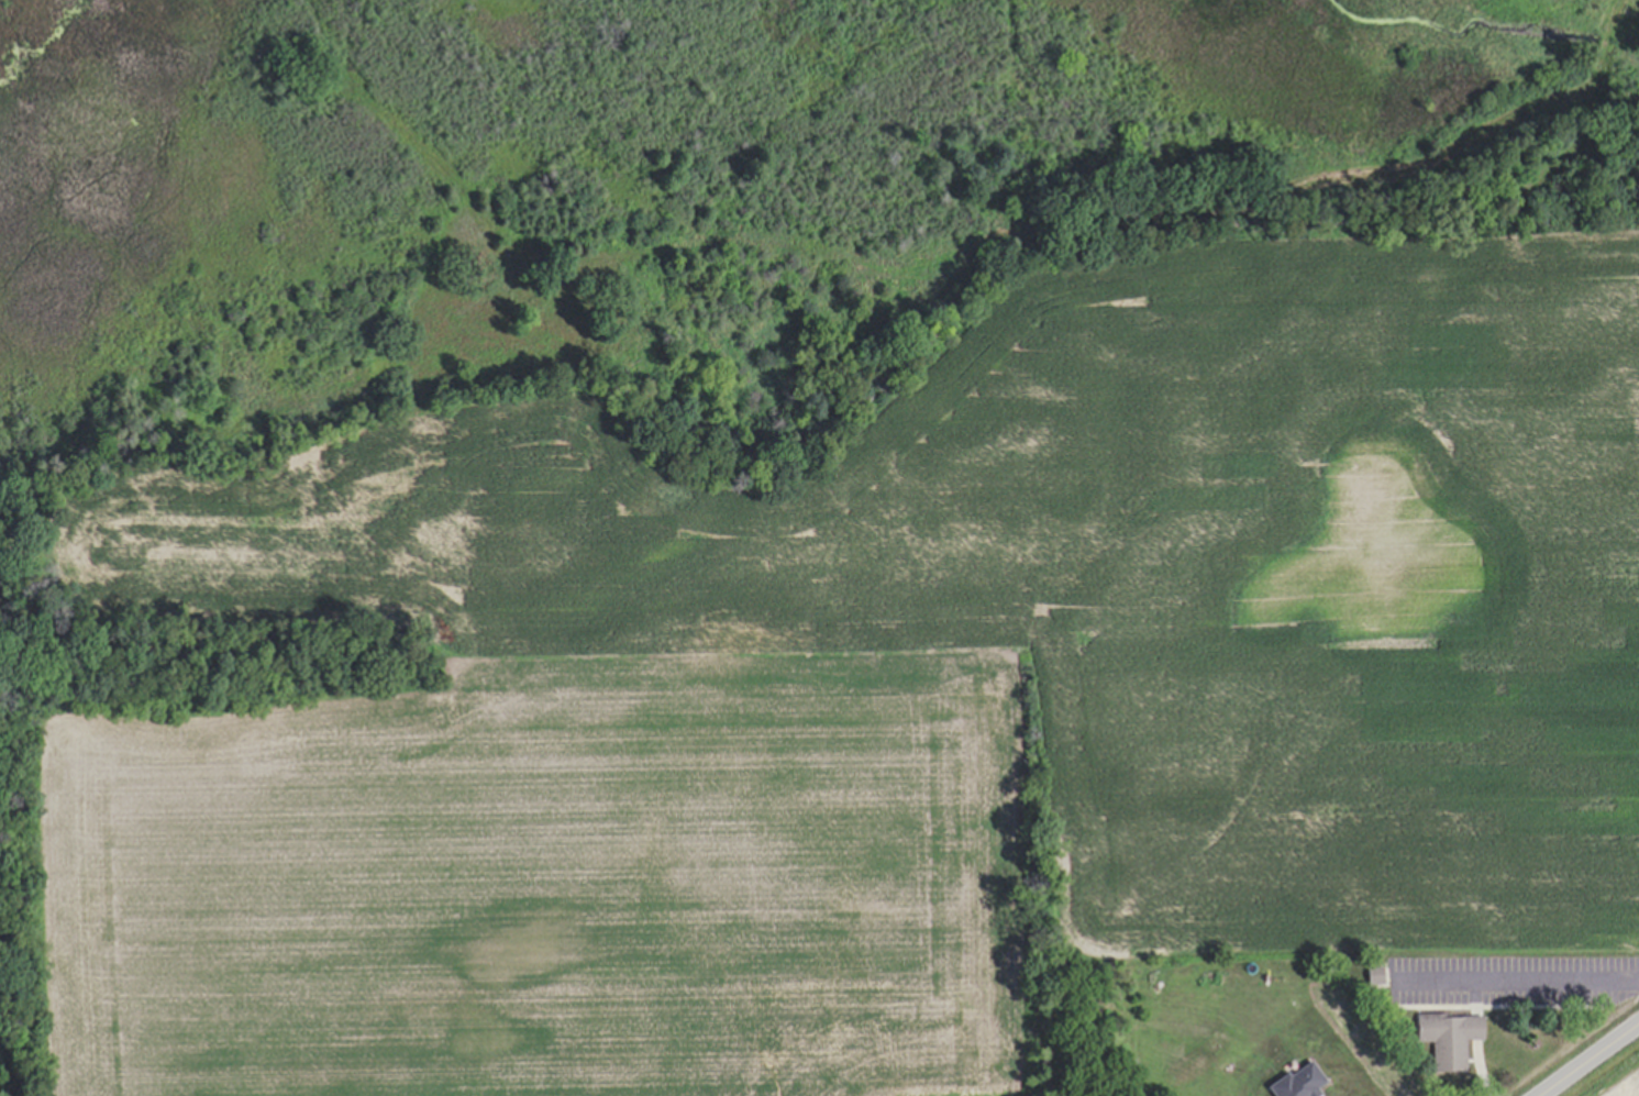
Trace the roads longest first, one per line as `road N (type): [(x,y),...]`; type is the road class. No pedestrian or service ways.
road 1 (residential): [(1542,1095),(1638,1025)]

